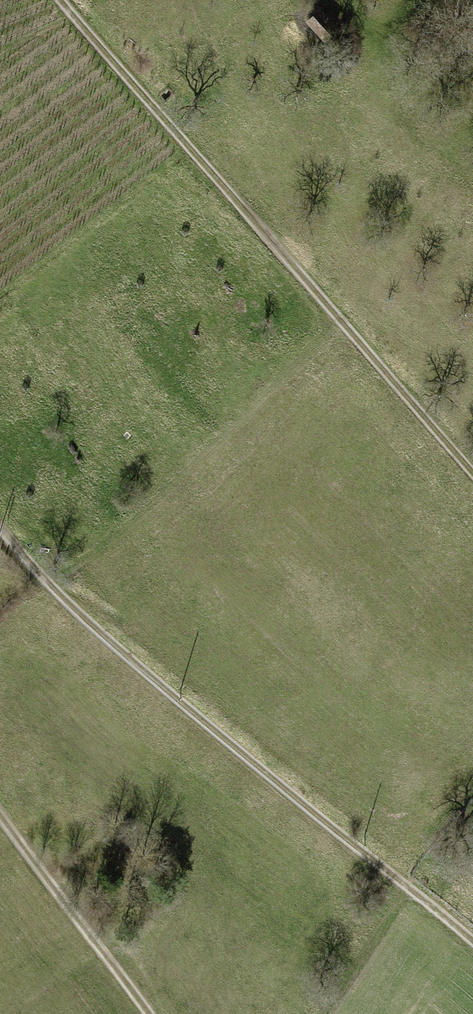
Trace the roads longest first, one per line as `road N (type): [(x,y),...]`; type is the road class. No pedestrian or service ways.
road 1 (track): [(0,525),(57,597),(472,944)]
road 2 (track): [(191,156),(472,474)]
road 3 (track): [(148,1013),(0,814)]
road 4 (track): [(191,156),(62,0)]

